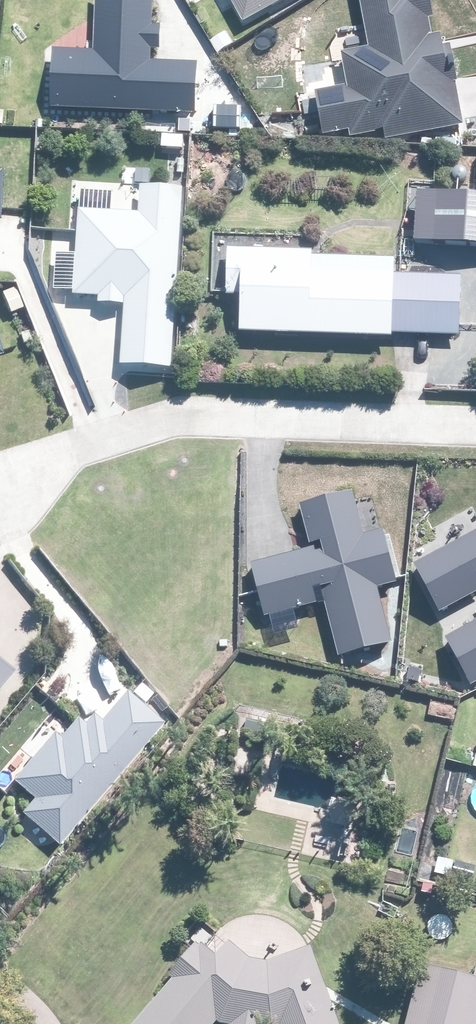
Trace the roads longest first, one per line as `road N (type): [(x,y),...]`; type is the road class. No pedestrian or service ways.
road 1 (residential): [(475,426),(188,418),(117,430),(0,492)]

